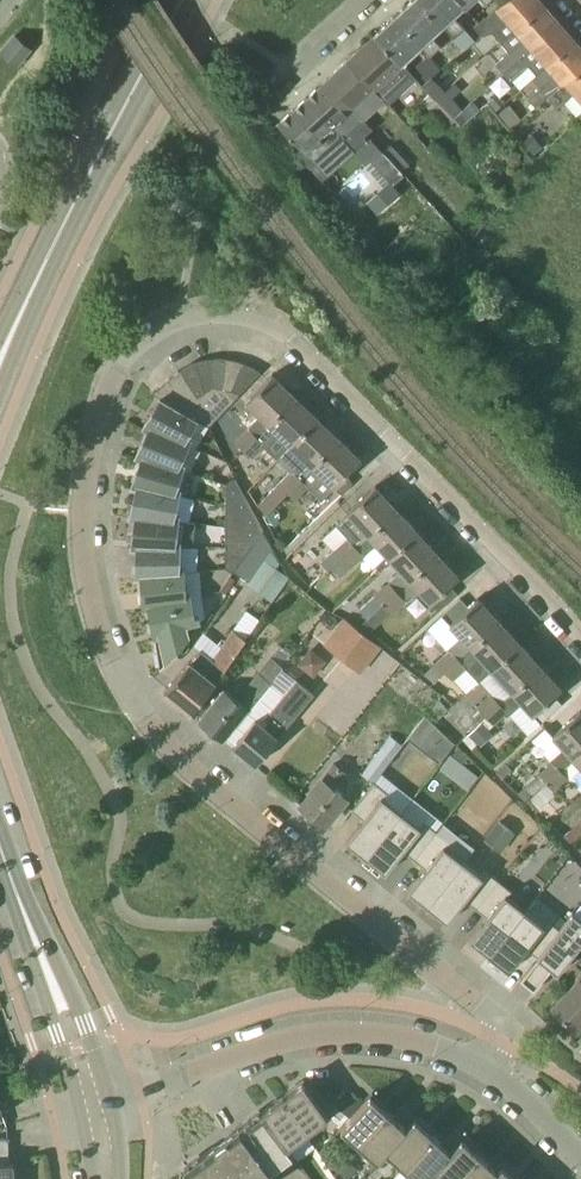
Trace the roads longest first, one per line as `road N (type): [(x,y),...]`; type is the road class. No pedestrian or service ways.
road 1 (residential): [(484,1065),(502,1022),(198,775),(136,705),(113,661),(85,565),(85,481),(111,379),(155,335),(184,323),(255,320),(289,338),(580,646)]
road 2 (secondary): [(0,367),(184,0)]
road 3 (tertiary): [(484,1065),(433,1045),(336,1031),(140,1088)]
road 4 (secondary): [(50,975),(0,843)]
road 5 (secondary): [(110,1099),(82,1015),(50,975)]
road 6 (secondary): [(50,975),(54,1021),(78,1107)]
road 7 (tertiary): [(580,1155),(484,1065)]
road 8 (residential): [(276,88),(367,0)]

